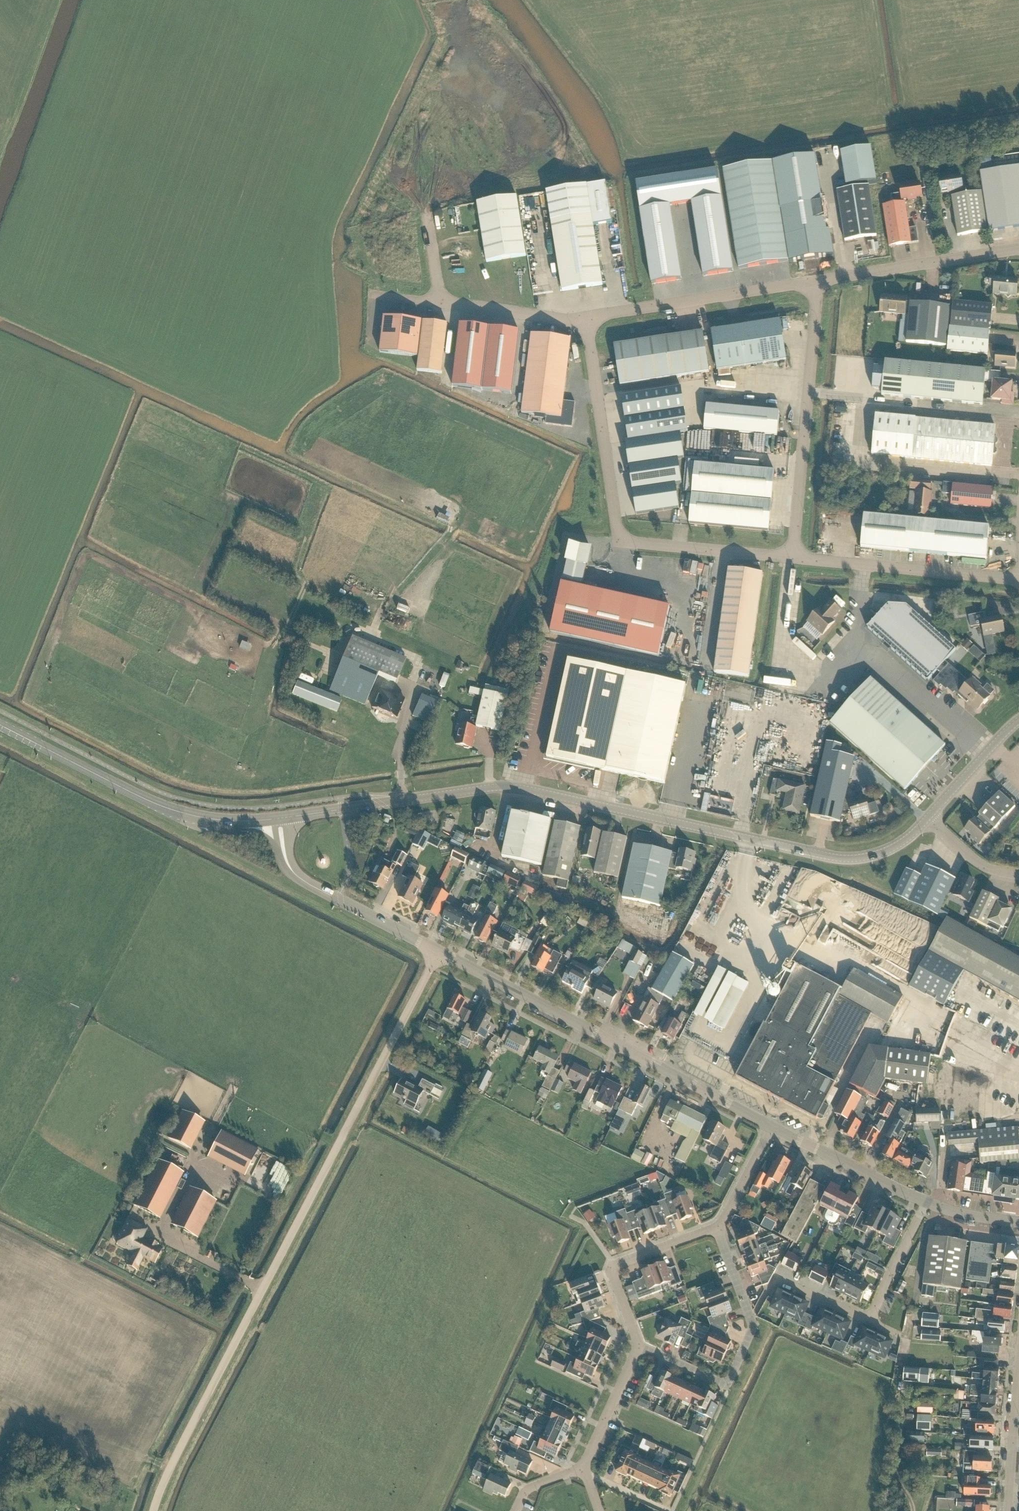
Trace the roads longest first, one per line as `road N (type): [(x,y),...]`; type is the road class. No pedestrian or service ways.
road 1 (residential): [(156,1510),(438,951)]
road 2 (tertiary): [(927,819),(892,849),(847,859),(531,790),(417,799)]
road 3 (unclassified): [(588,320),(621,530),(629,540),(796,560)]
road 4 (residential): [(774,1128),(438,951)]
road 5 (unclassified): [(817,283),(796,560)]
road 6 (residential): [(641,1348),(731,1382),(755,1328),(719,1230)]
road 7 (tertiary): [(239,821),(167,808),(0,726)]
road 8 (unclassified): [(588,320),(817,283)]
road 9 (unclassified): [(796,560),(1018,580)]
road 10 (unclassified): [(817,283),(1018,252)]
road 11 (residential): [(719,1230),(615,1272),(641,1348)]
road 12 (residential): [(923,1201),(774,1128)]
road 13 (unclassified): [(441,305),(588,320)]
road 14 (residential): [(1010,1510),(1018,1375)]
road 15 (tertiary): [(1018,720),(927,819)]
road 16 (residential): [(641,1348),(585,1467)]
road 17 (residential): [(923,1201),(869,1320)]

